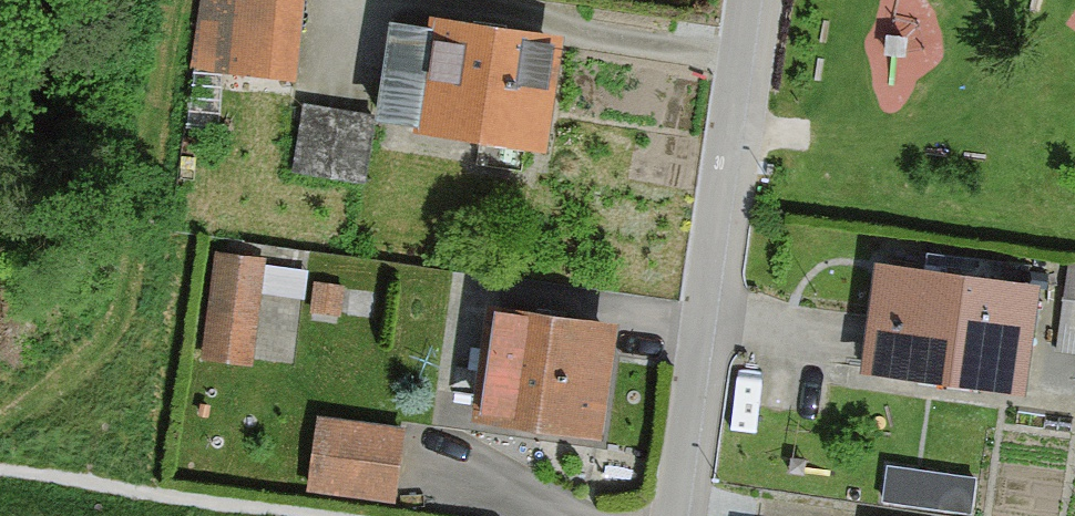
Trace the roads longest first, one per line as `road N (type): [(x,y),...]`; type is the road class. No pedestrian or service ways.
road 1 (residential): [(754,0),(687,515)]

